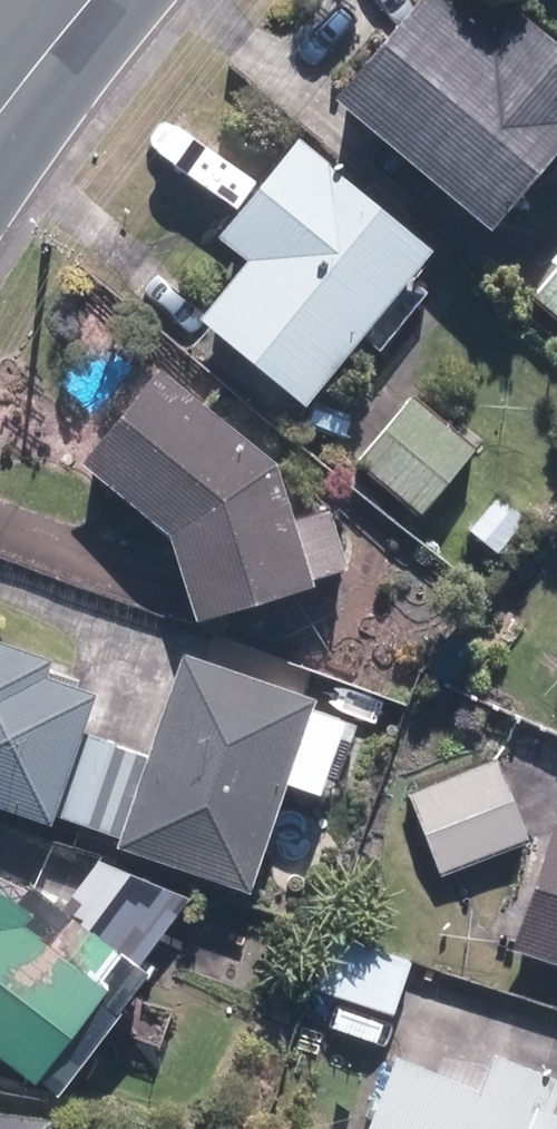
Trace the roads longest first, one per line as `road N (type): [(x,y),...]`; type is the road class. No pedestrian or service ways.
road 1 (secondary): [(0,120),(91,0)]

